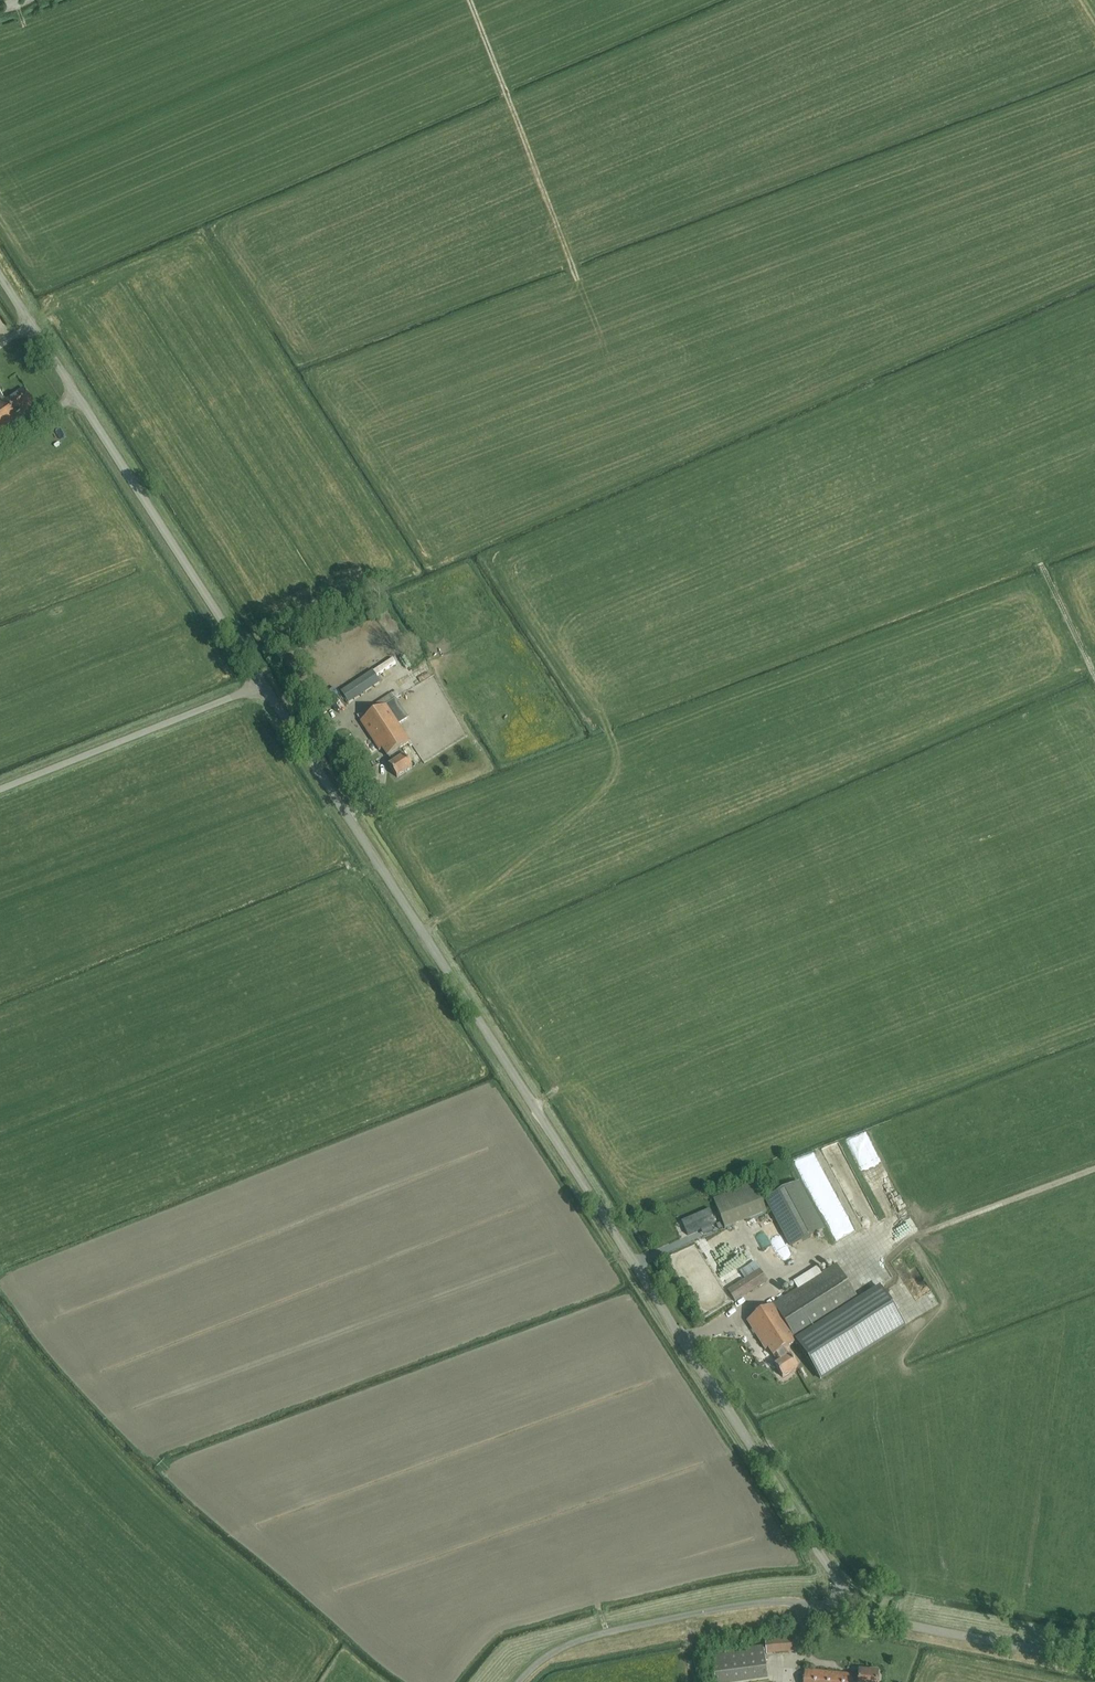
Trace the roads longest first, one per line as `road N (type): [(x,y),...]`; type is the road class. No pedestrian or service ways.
road 1 (unclassified): [(850,1605),(0,274)]
road 2 (unclassified): [(519,1681),(551,1653),(622,1629),(746,1605),(850,1605)]
road 3 (unclassified): [(1094,1661),(850,1605)]

